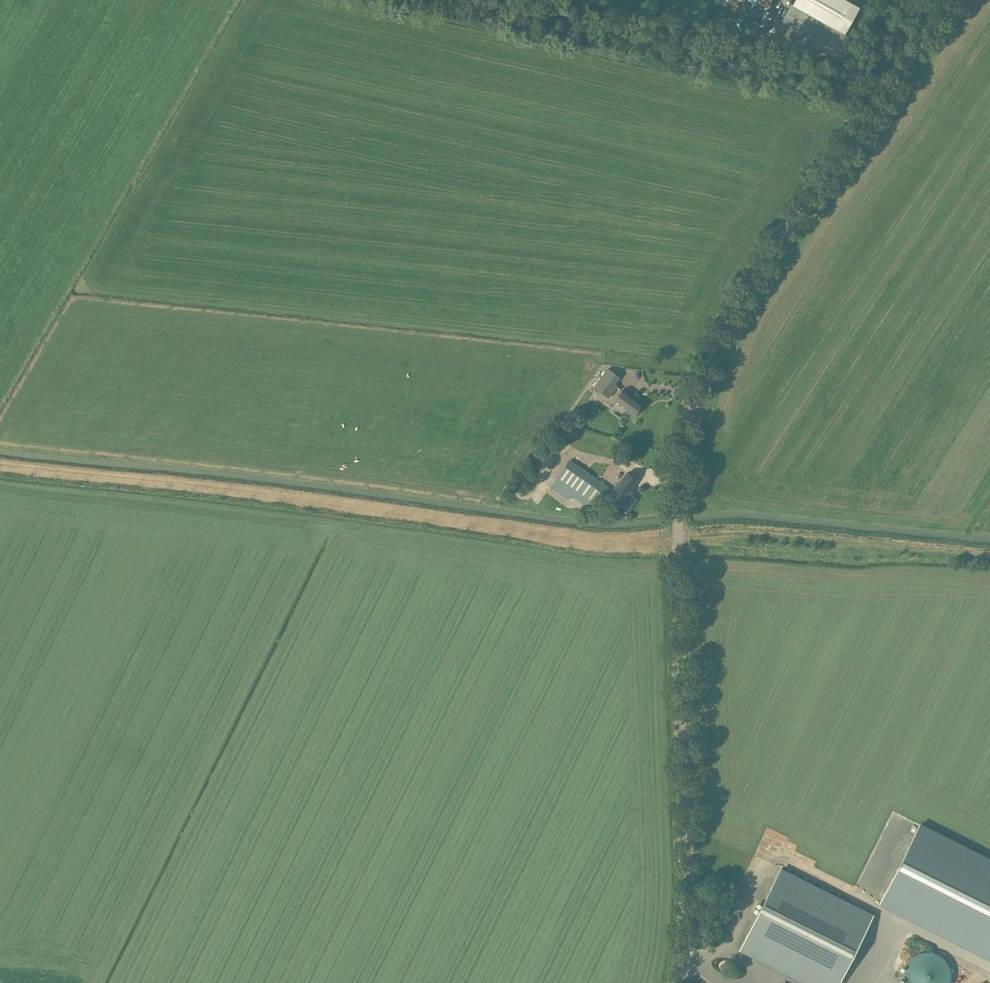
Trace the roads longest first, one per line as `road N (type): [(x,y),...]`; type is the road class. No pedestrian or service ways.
road 1 (unclassified): [(678,982),(689,869),(678,505),(692,407),(740,297),(951,0)]
road 2 (track): [(678,538),(591,541),(0,465)]

